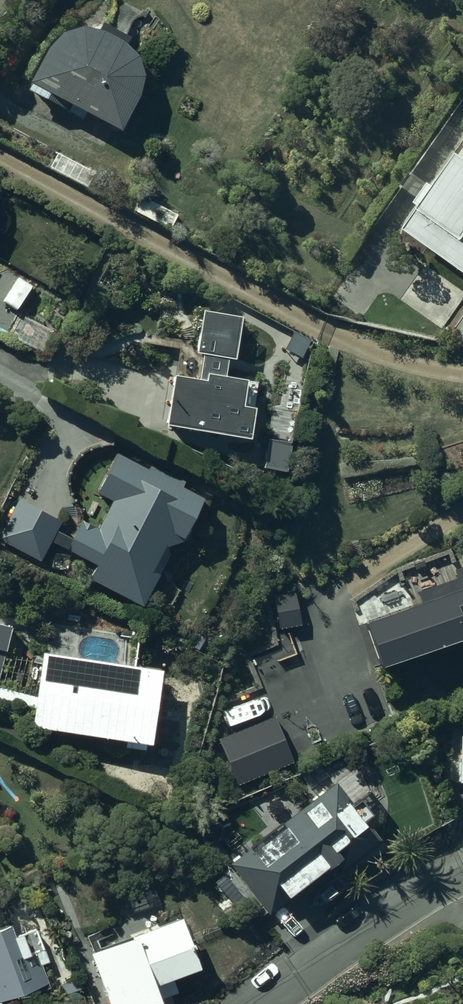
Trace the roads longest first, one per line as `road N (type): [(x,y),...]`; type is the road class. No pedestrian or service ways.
road 1 (residential): [(281,1003),(462,883)]

